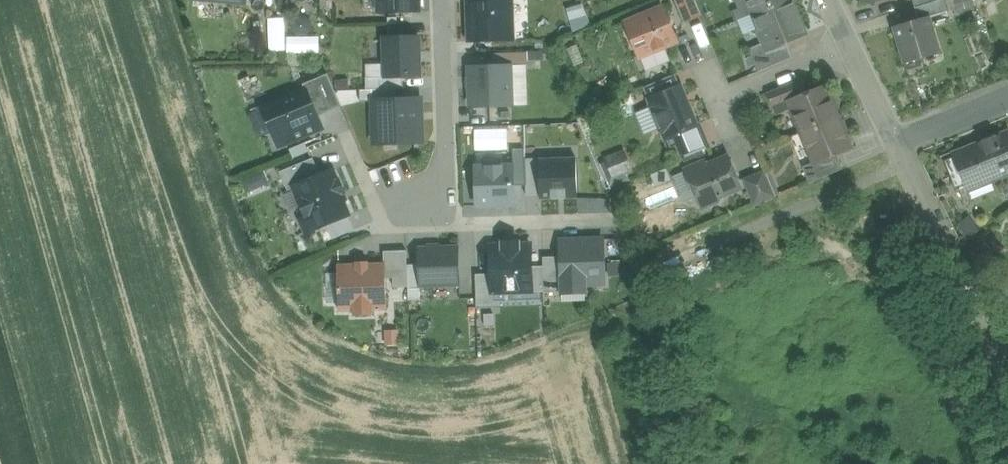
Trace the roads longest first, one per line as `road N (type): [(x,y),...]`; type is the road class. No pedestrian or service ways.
road 1 (residential): [(903,141),(1007,372)]
road 2 (residential): [(447,213),(442,0)]
road 3 (residential): [(831,0),(903,141)]

